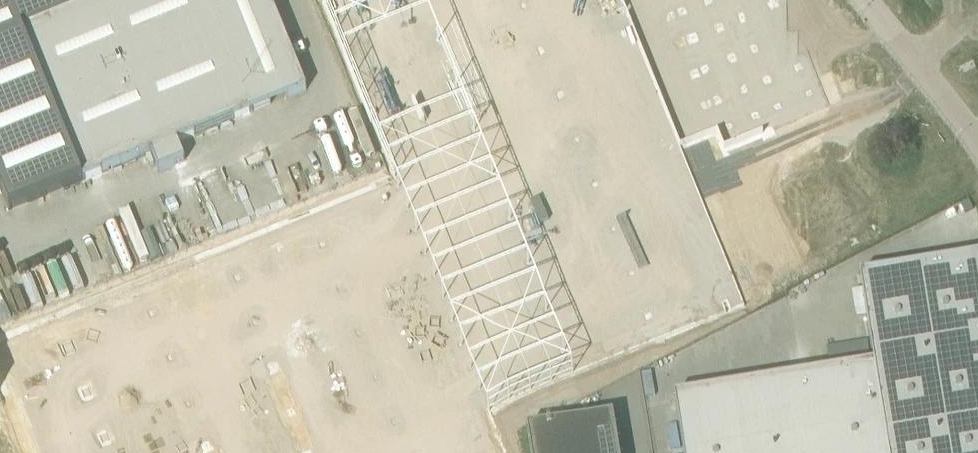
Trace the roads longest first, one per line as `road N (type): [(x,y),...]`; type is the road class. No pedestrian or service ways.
road 1 (unclassified): [(977,147),(864,0)]

